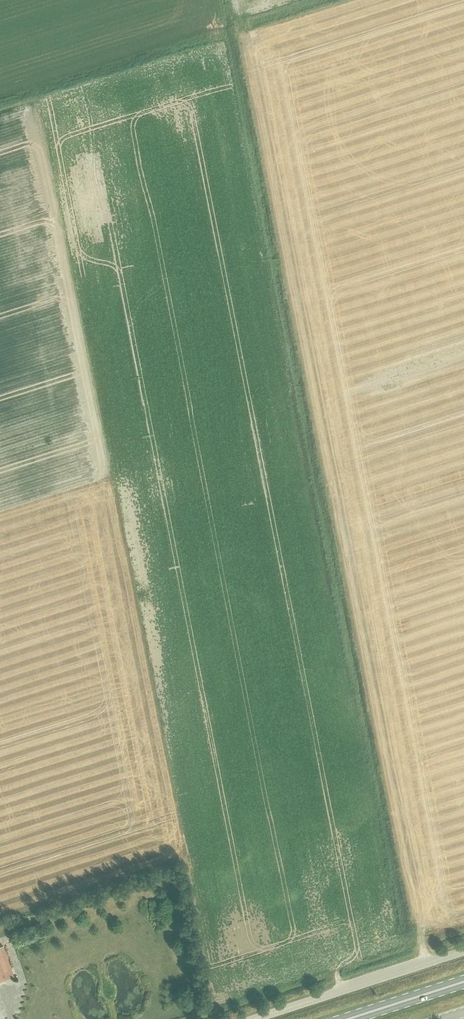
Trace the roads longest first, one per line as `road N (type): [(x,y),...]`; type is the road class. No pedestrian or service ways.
road 1 (unclassified): [(251,1018),(463,950)]
road 2 (primary): [(344,1018),(463,980)]

